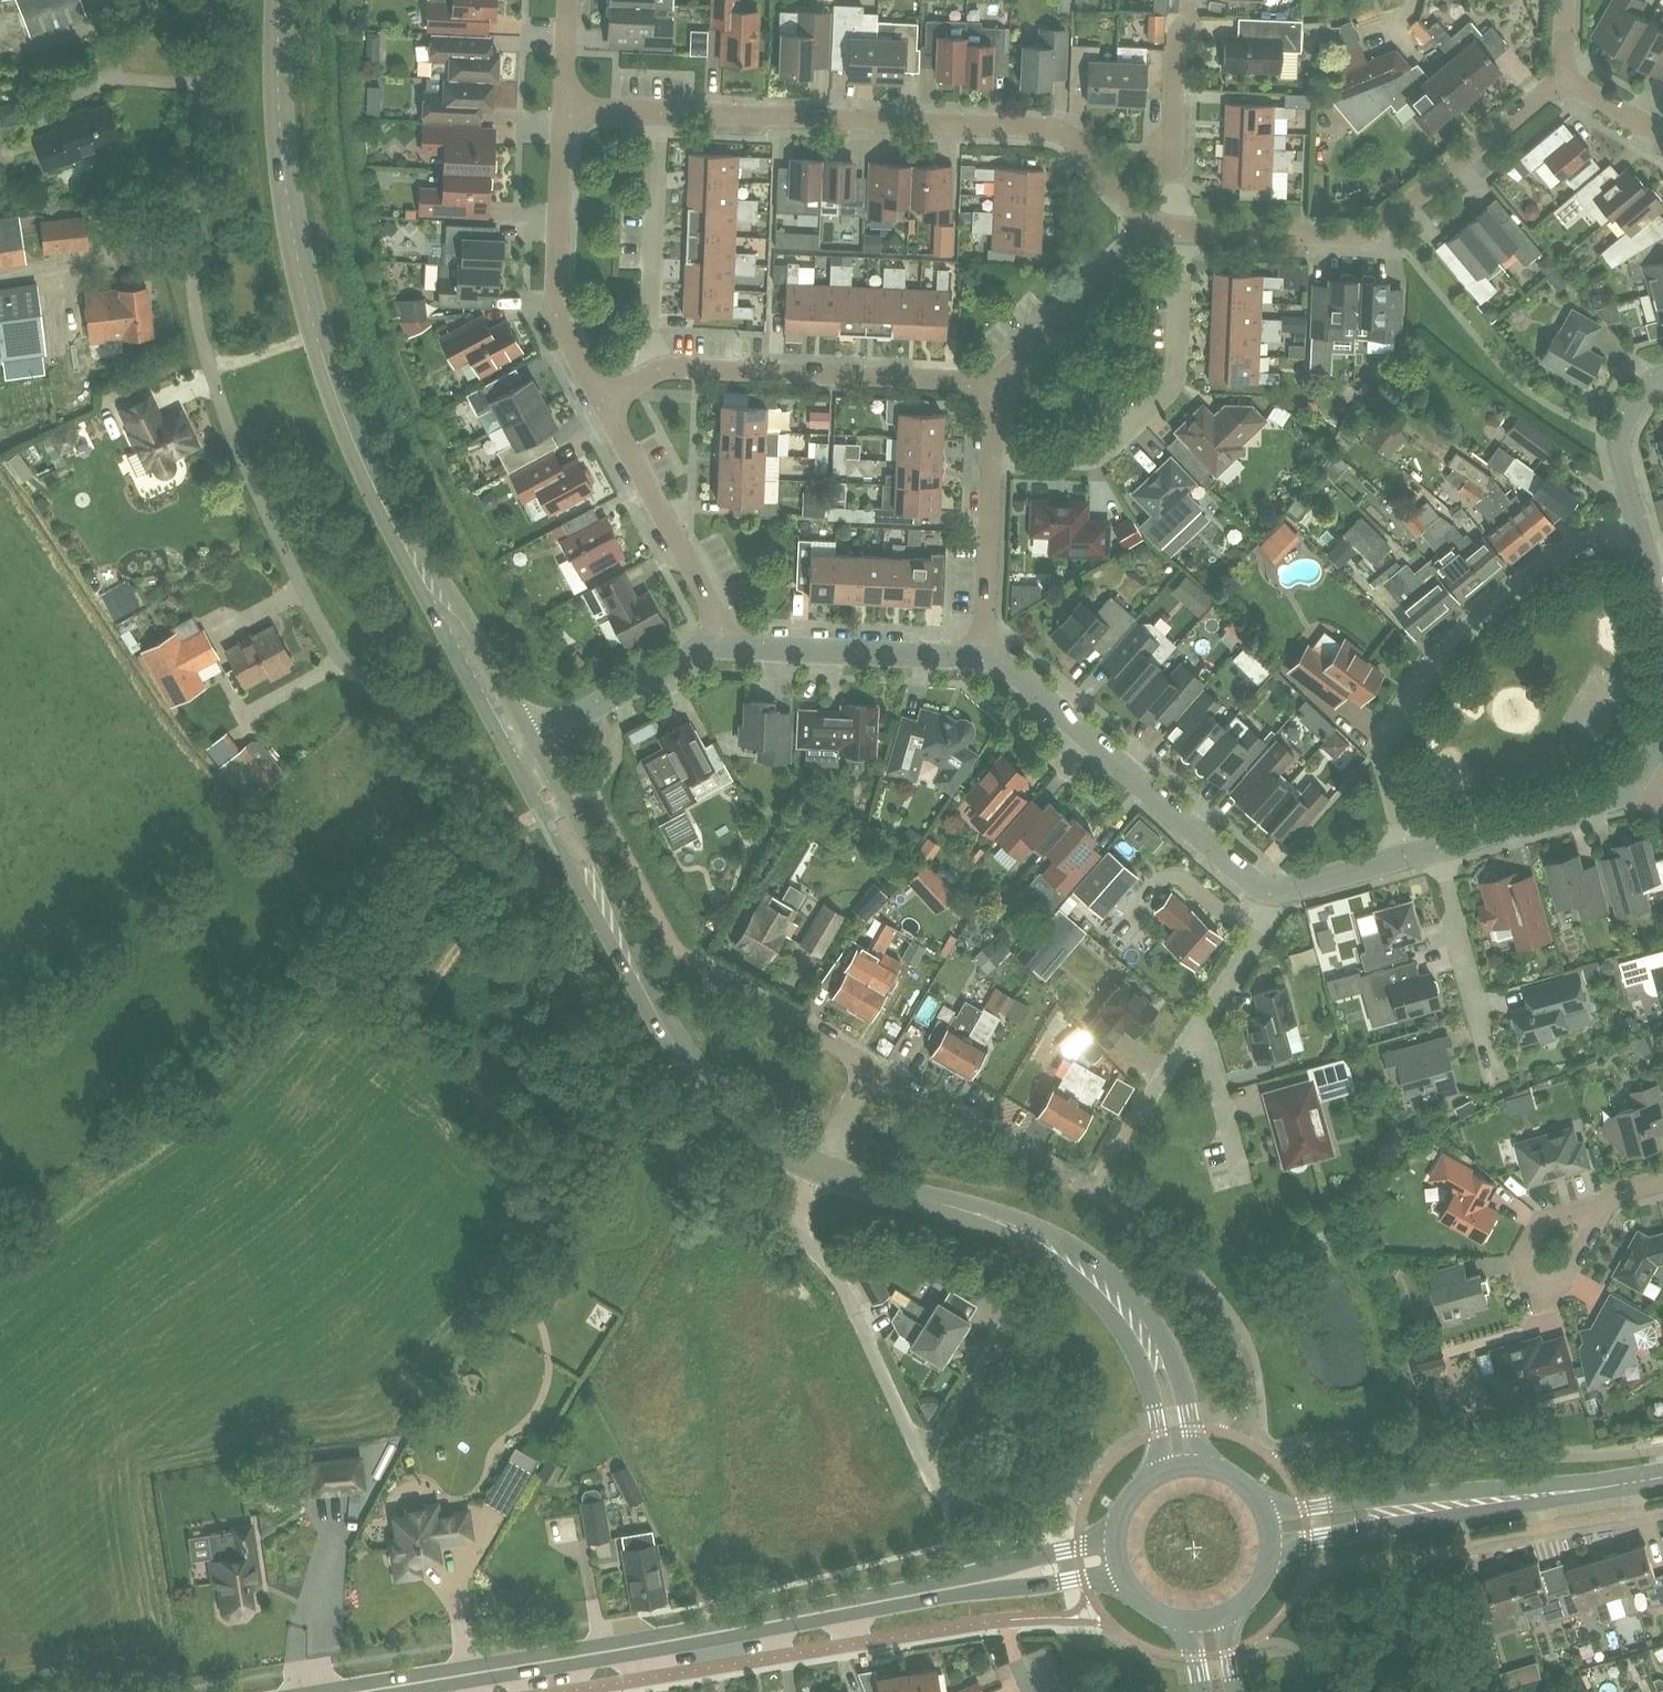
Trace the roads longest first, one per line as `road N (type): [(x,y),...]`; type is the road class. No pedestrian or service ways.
road 1 (residential): [(797,1226),(746,1215),(690,1148),(516,826),(436,735),(393,706),(347,658),(312,605),(212,369)]
road 2 (secondary): [(341,1691),(1003,1579)]
road 3 (residential): [(1154,230),(1073,138),(1045,126),(656,111)]
road 4 (secondary): [(814,1169),(756,1137),(713,1093),(518,753)]
road 5 (residential): [(1409,859),(1384,759),(1399,717),(1451,644),(1522,581),(1636,516)]
road 6 (secondary): [(518,753),(392,529),(323,336)]
road 7 (residential): [(1182,235),(1362,237),(1566,75)]
road 8 (residential): [(996,1338),(947,1426),(917,1458),(864,1336),(797,1226)]
road 9 (secondary): [(1144,1335),(1102,1284),(1026,1232),(814,1169)]
road 10 (residential): [(988,660),(1256,890),(1277,896)]
road 11 (residential): [(212,369),(197,307),(192,214),(217,95),(219,0)]
road 12 (residential): [(993,460),(1088,461),(1168,394),(1182,235)]
road 13 (secondary): [(323,336),(289,241),(272,0)]
road 14 (residential): [(987,386),(679,371),(647,377)]
road 15 (residential): [(602,407),(555,297),(564,107)]
road 16 (residential): [(729,648),(602,407)]
road 17 (residential): [(647,377),(656,111)]
road 18 (residential): [(1134,1120),(1277,896)]
road 19 (residential): [(729,648),(988,660)]
road 20 (residential): [(1608,1202),(1544,1300),(1523,1284),(1539,1228),(1585,1208)]
road 21 (residential): [(518,753),(697,650),(729,648)]
road 22 (residential): [(1154,230),(1172,194),(1174,57),(1191,0)]
road 23 (residential): [(987,386),(1154,230)]
road 24 (residential): [(1070,1182),(872,1068)]
road 25 (tertiary): [(1438,1508),(1662,1477)]
road 26 (residential): [(1490,1051),(1437,852)]
road 27 (residential): [(1437,852),(1630,792)]
road 28 (residential): [(988,660),(993,460)]
road 29 (residential): [(872,1068),(704,967)]
road 30 (tertiary): [(1438,1508),(1361,1499),(1264,1513)]
road 31 (tertiary): [(1271,1553),(1438,1508)]
road 32 (residential): [(1636,516),(1620,440),(1640,397),(1662,379)]
road 33 (secondary): [(1204,1469),(1175,1368),(1144,1335)]
road 34 (secondary): [(1144,1335),(1167,1473)]
road 35 (residential): [(1277,896),(1409,859)]
road 36 (secondary): [(1116,1537),(1003,1579)]
road 37 (secondary): [(1003,1579),(1046,1584),(1122,1574)]

